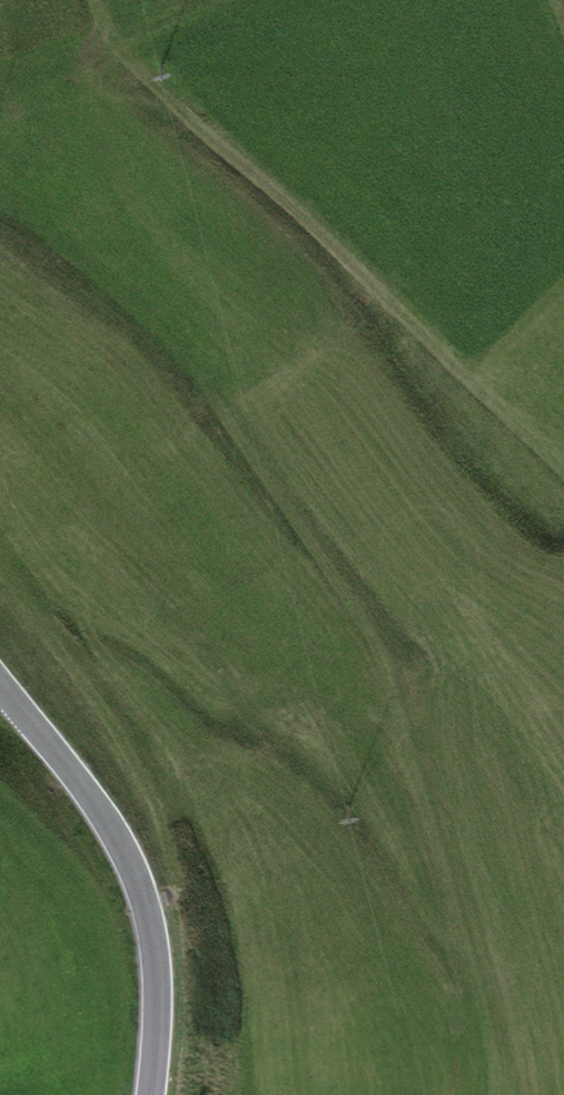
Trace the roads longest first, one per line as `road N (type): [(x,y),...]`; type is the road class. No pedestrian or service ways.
road 1 (track): [(495,1094),(490,1038),(385,664),(233,441)]
road 2 (track): [(93,0),(112,50),(563,481)]
road 3 (unclassified): [(0,683),(98,806),(126,852),(155,964),(151,1094)]

